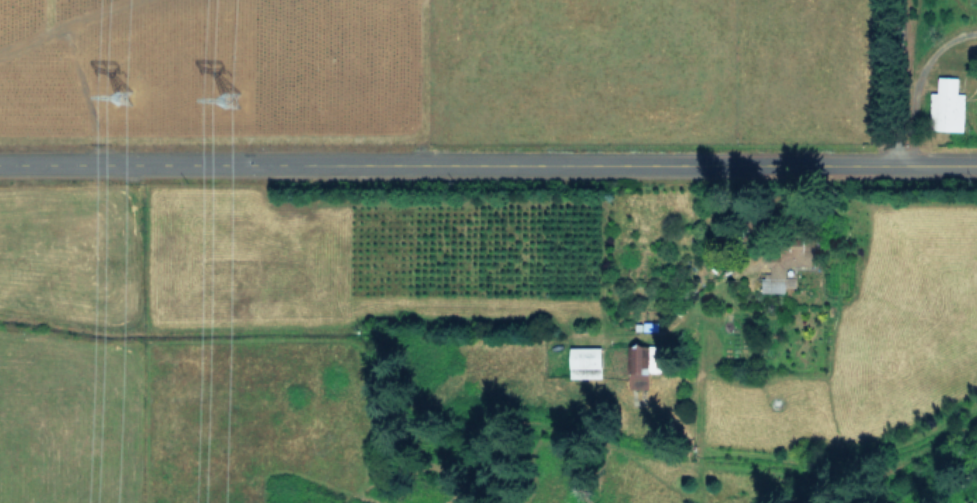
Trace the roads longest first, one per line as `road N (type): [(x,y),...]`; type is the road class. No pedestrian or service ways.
road 1 (tertiary): [(976,158),(0,157)]

